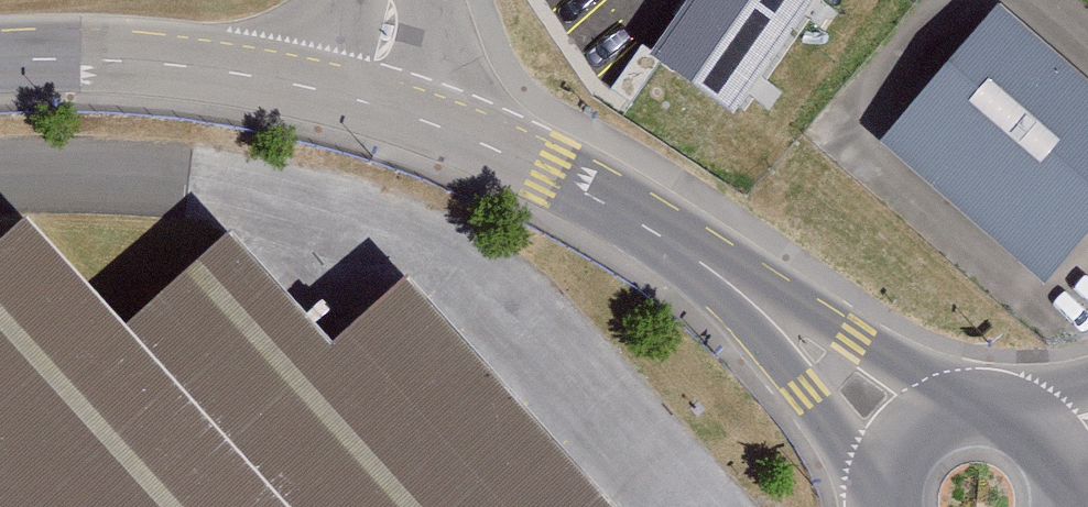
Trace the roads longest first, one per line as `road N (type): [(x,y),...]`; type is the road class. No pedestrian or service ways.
road 1 (tertiary): [(371,101),(222,70),(92,56),(0,63)]
road 2 (tertiary): [(668,238),(806,391),(888,504)]
road 3 (tertiary): [(966,409),(668,238)]
road 4 (tertiary): [(668,238),(550,171),(371,101)]
road 5 (tertiary): [(966,409),(908,442),(888,504)]

